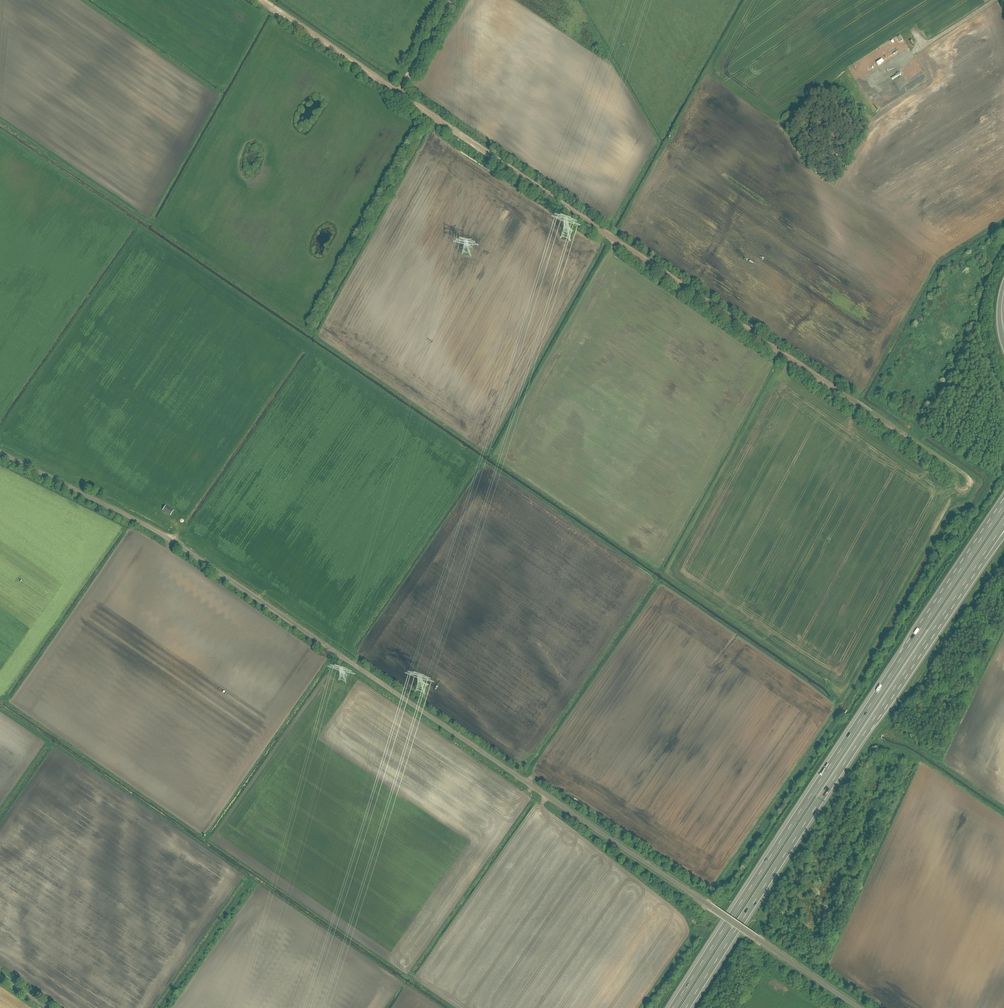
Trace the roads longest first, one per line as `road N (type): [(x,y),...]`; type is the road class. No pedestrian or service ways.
road 1 (unclassified): [(857,1007),(170,540),(0,454)]
road 2 (track): [(260,0),(961,474)]
road 3 (motorway): [(1003,506),(673,1007)]
road 4 (motorway): [(686,1007),(994,540)]

